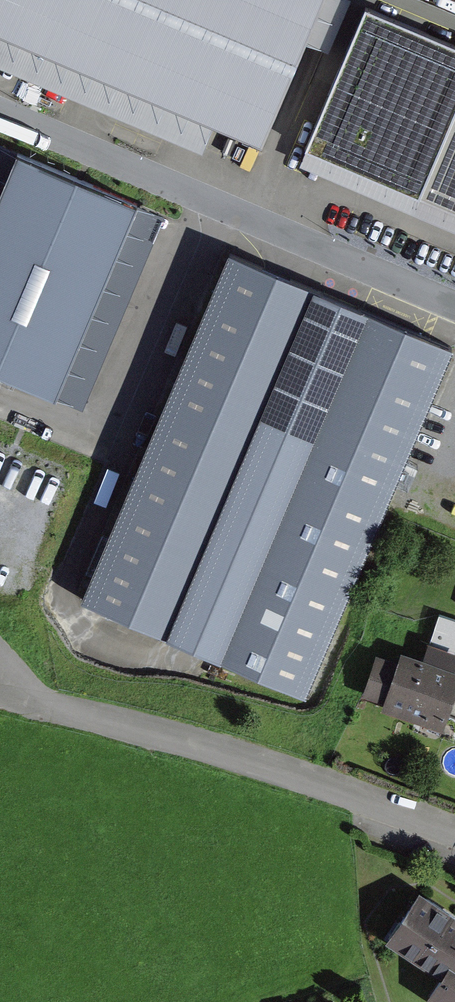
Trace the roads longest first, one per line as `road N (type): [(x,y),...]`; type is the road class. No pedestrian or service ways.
road 1 (residential): [(454,306),(0,102)]
road 2 (unclassified): [(454,835),(257,761),(18,696)]

